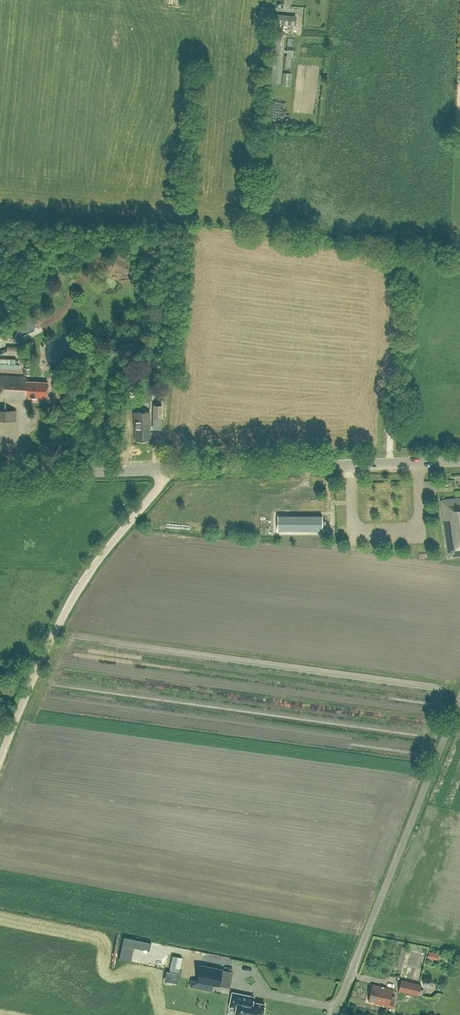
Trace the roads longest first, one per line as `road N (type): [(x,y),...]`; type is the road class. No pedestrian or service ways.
road 1 (tertiary): [(0,474),(459,462)]
road 2 (unclassified): [(331,1014),(459,697)]
road 3 (track): [(0,761),(82,580),(169,470)]

